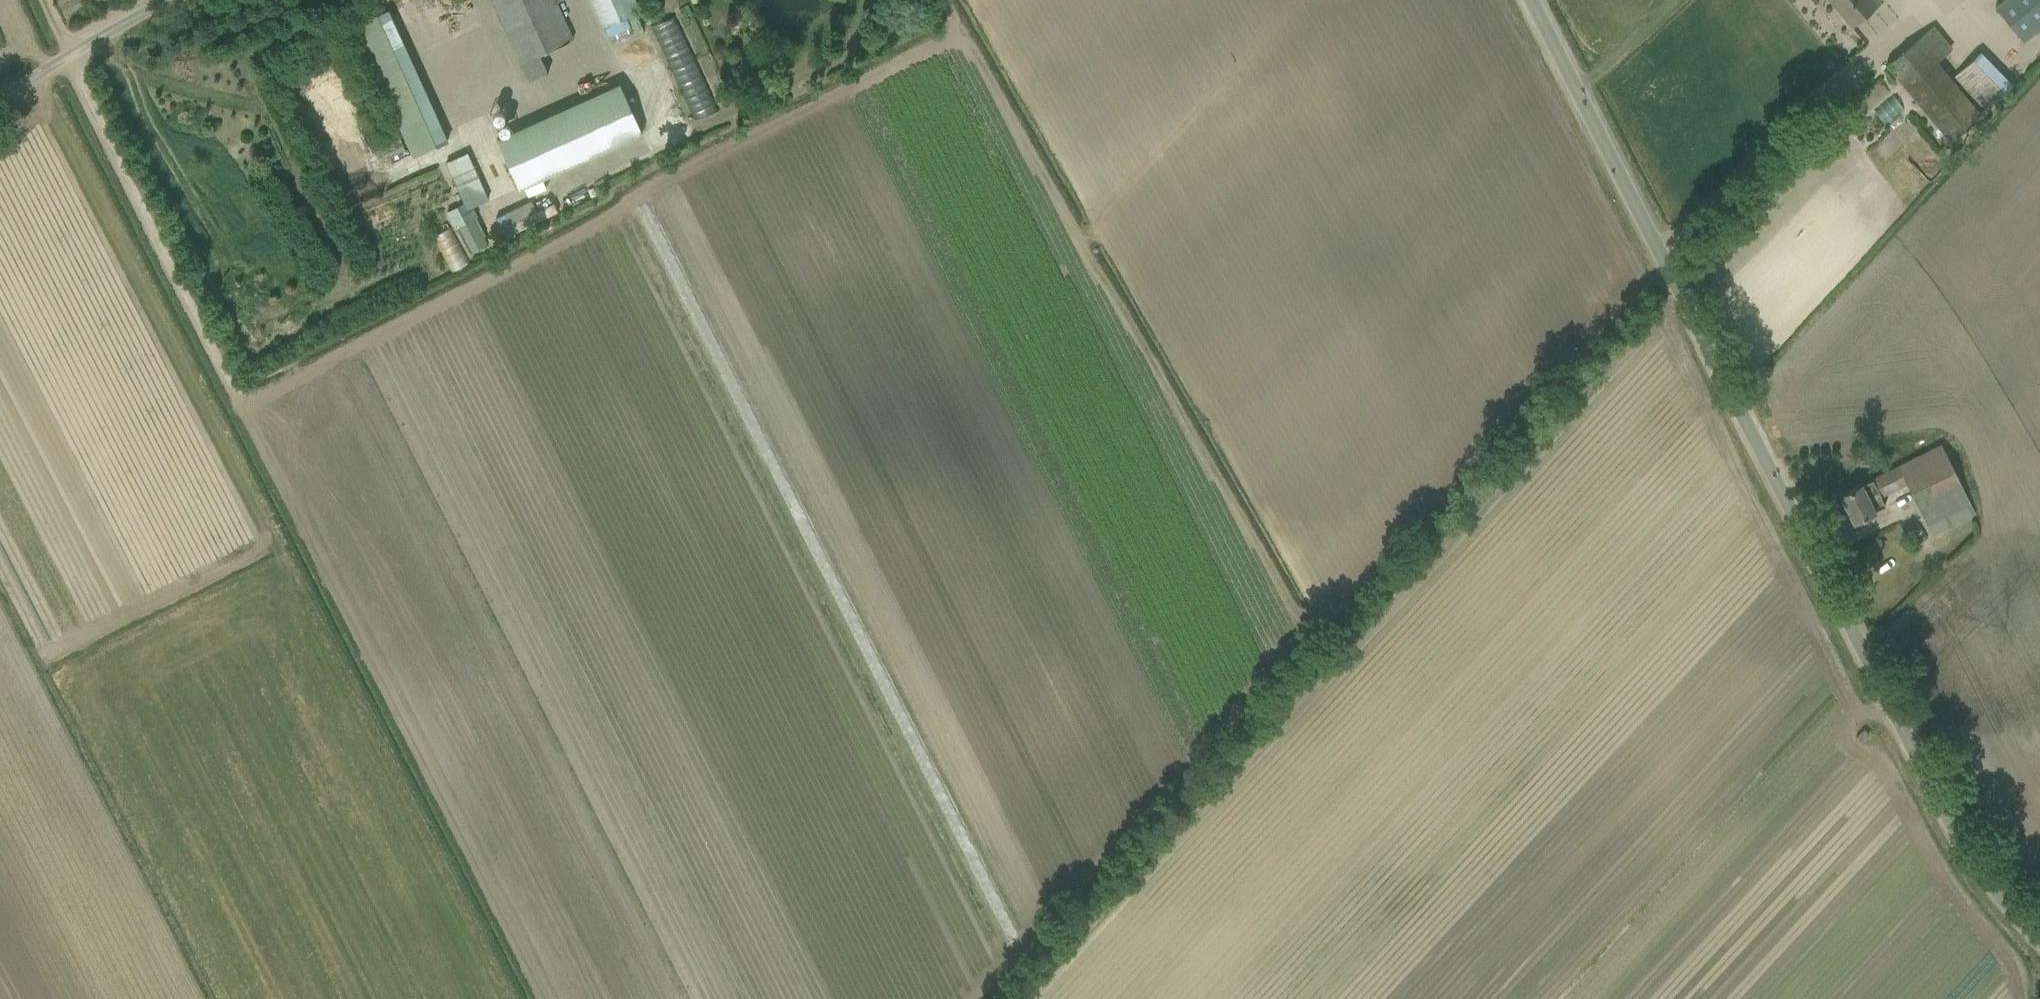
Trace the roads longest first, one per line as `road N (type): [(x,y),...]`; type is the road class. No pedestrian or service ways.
road 1 (unclassified): [(2039,943),(1979,857),(1530,0)]
road 2 (unclassified): [(0,94),(162,0)]

